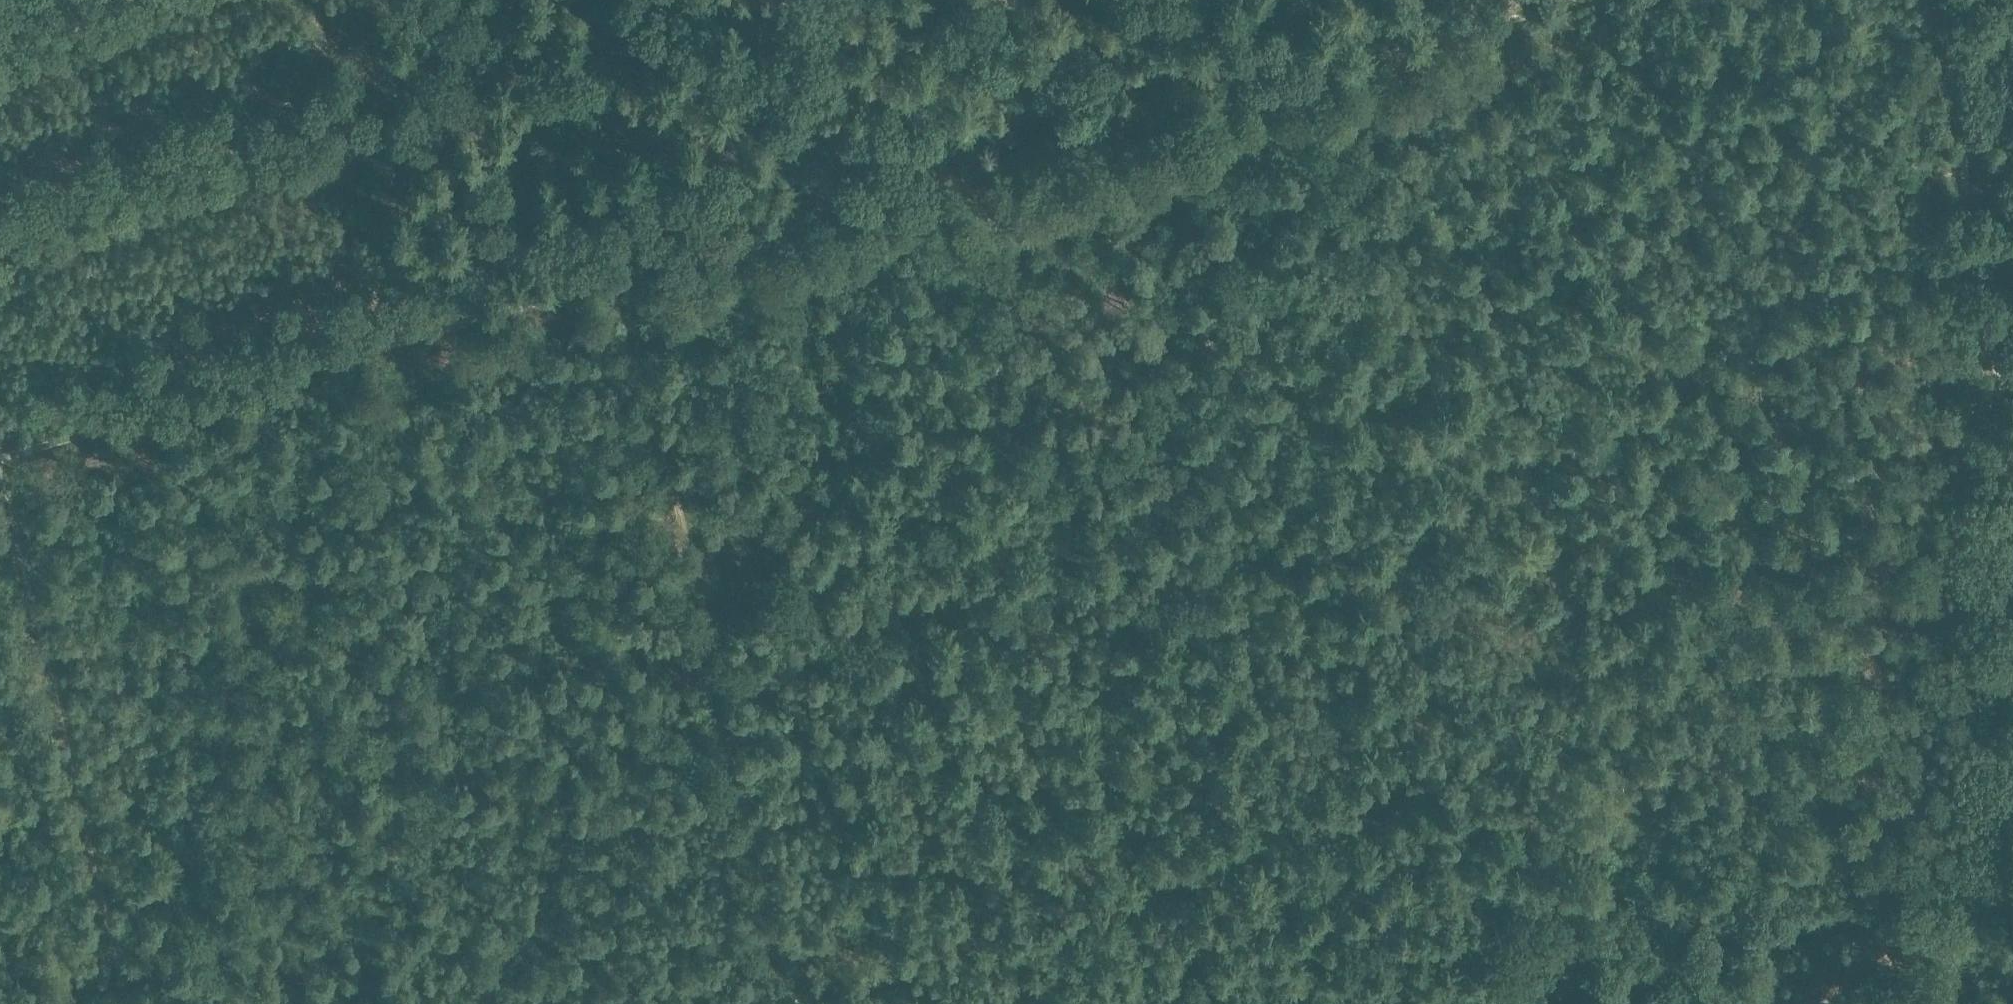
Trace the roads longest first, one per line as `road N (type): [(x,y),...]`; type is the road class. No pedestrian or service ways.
road 1 (track): [(0,460),(1584,0)]
road 2 (track): [(2009,1003),(2003,406),(1966,288),(1959,109),(1937,0)]
road 3 (track): [(620,280),(791,1003)]
road 4 (track): [(0,465),(124,1003)]
road 5 (track): [(1498,1003),(2005,880)]
road 6 (track): [(979,175),(974,36),(995,0)]

